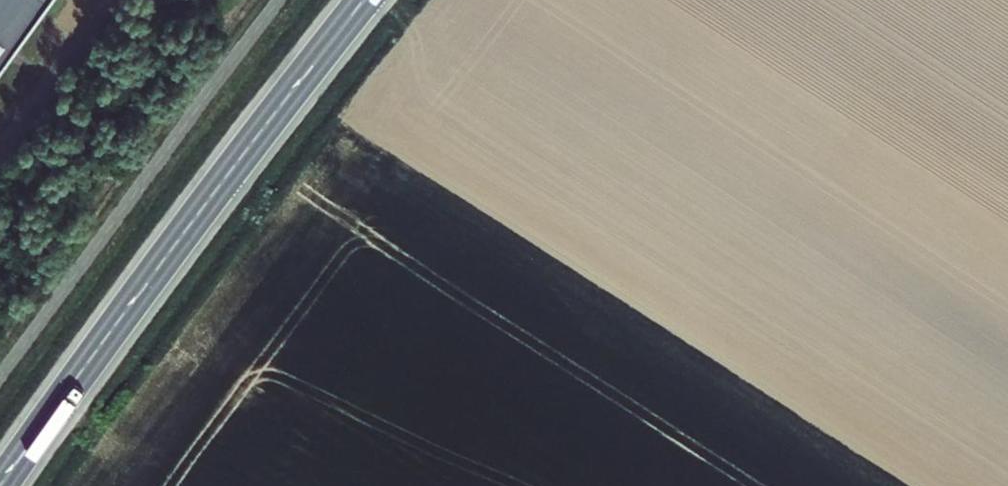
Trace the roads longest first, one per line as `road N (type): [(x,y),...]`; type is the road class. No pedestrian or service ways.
road 1 (primary): [(0,485),(360,0)]

